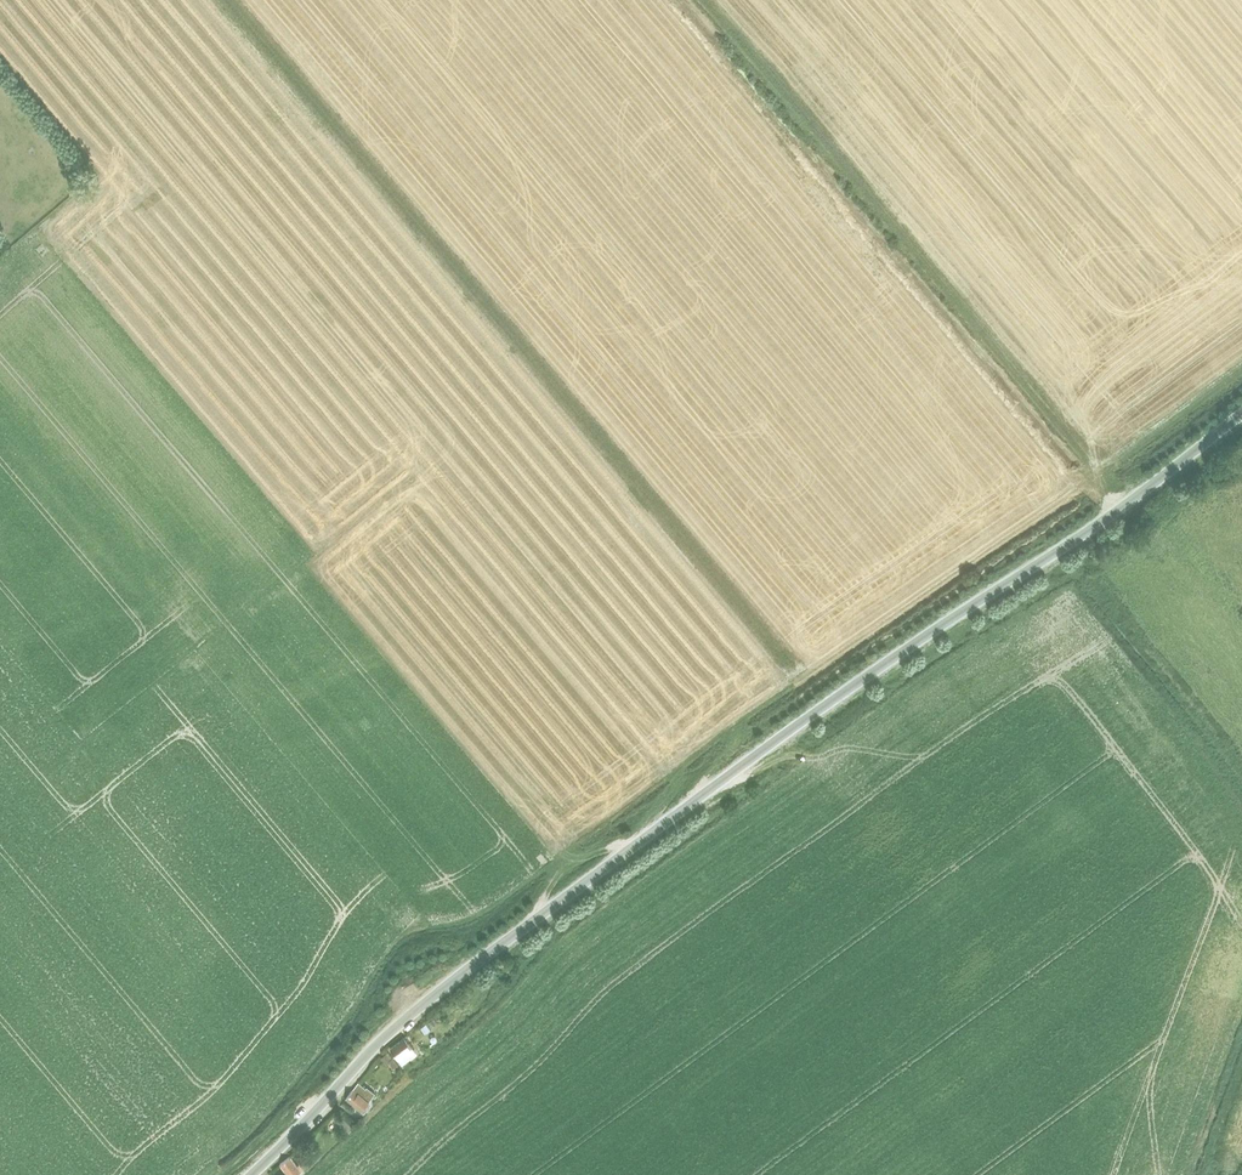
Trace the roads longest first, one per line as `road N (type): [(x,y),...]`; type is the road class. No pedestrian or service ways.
road 1 (unclassified): [(250,1174),(378,1042),(465,970),(868,672),(1085,532),(1241,412)]

